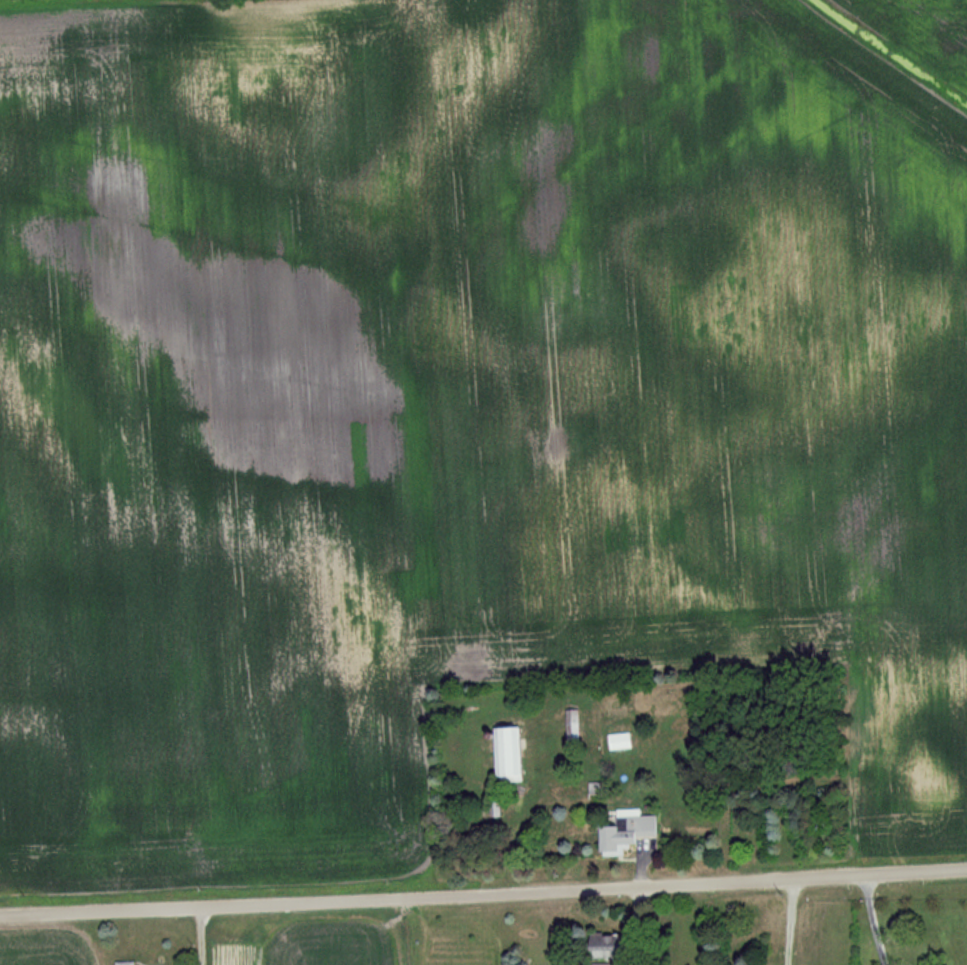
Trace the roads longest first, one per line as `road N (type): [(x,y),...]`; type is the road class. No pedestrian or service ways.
road 1 (residential): [(966,866),(0,914)]

